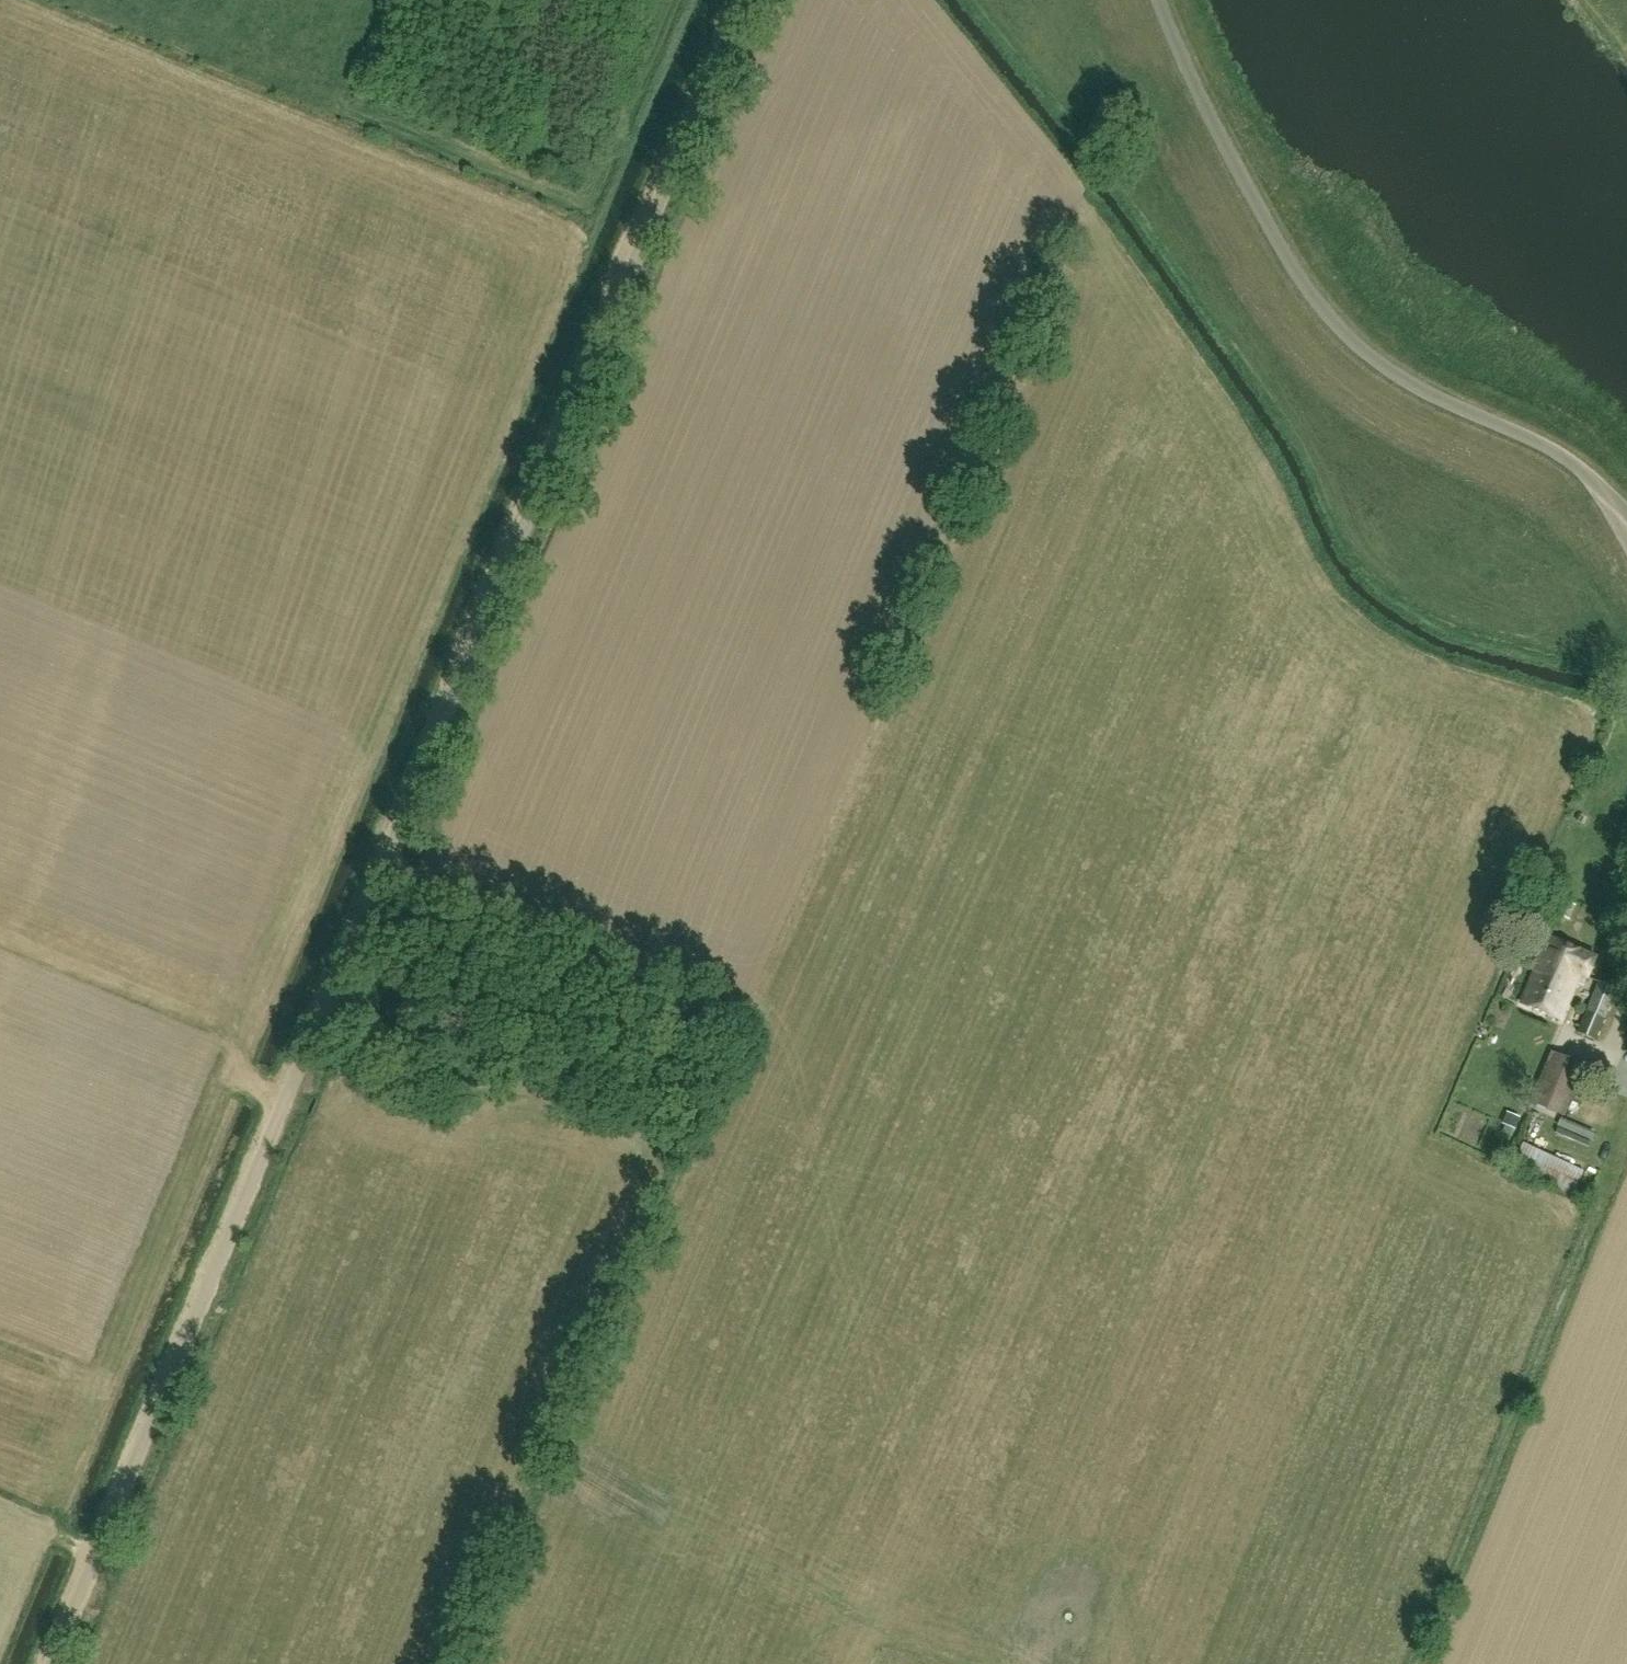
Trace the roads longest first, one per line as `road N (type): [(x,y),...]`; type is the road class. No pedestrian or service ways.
road 1 (unclassified): [(50,1663),(742,0)]
road 2 (unclassified): [(1626,513),(1558,453),(1411,383),(1333,322),(1244,182),(1159,0)]

